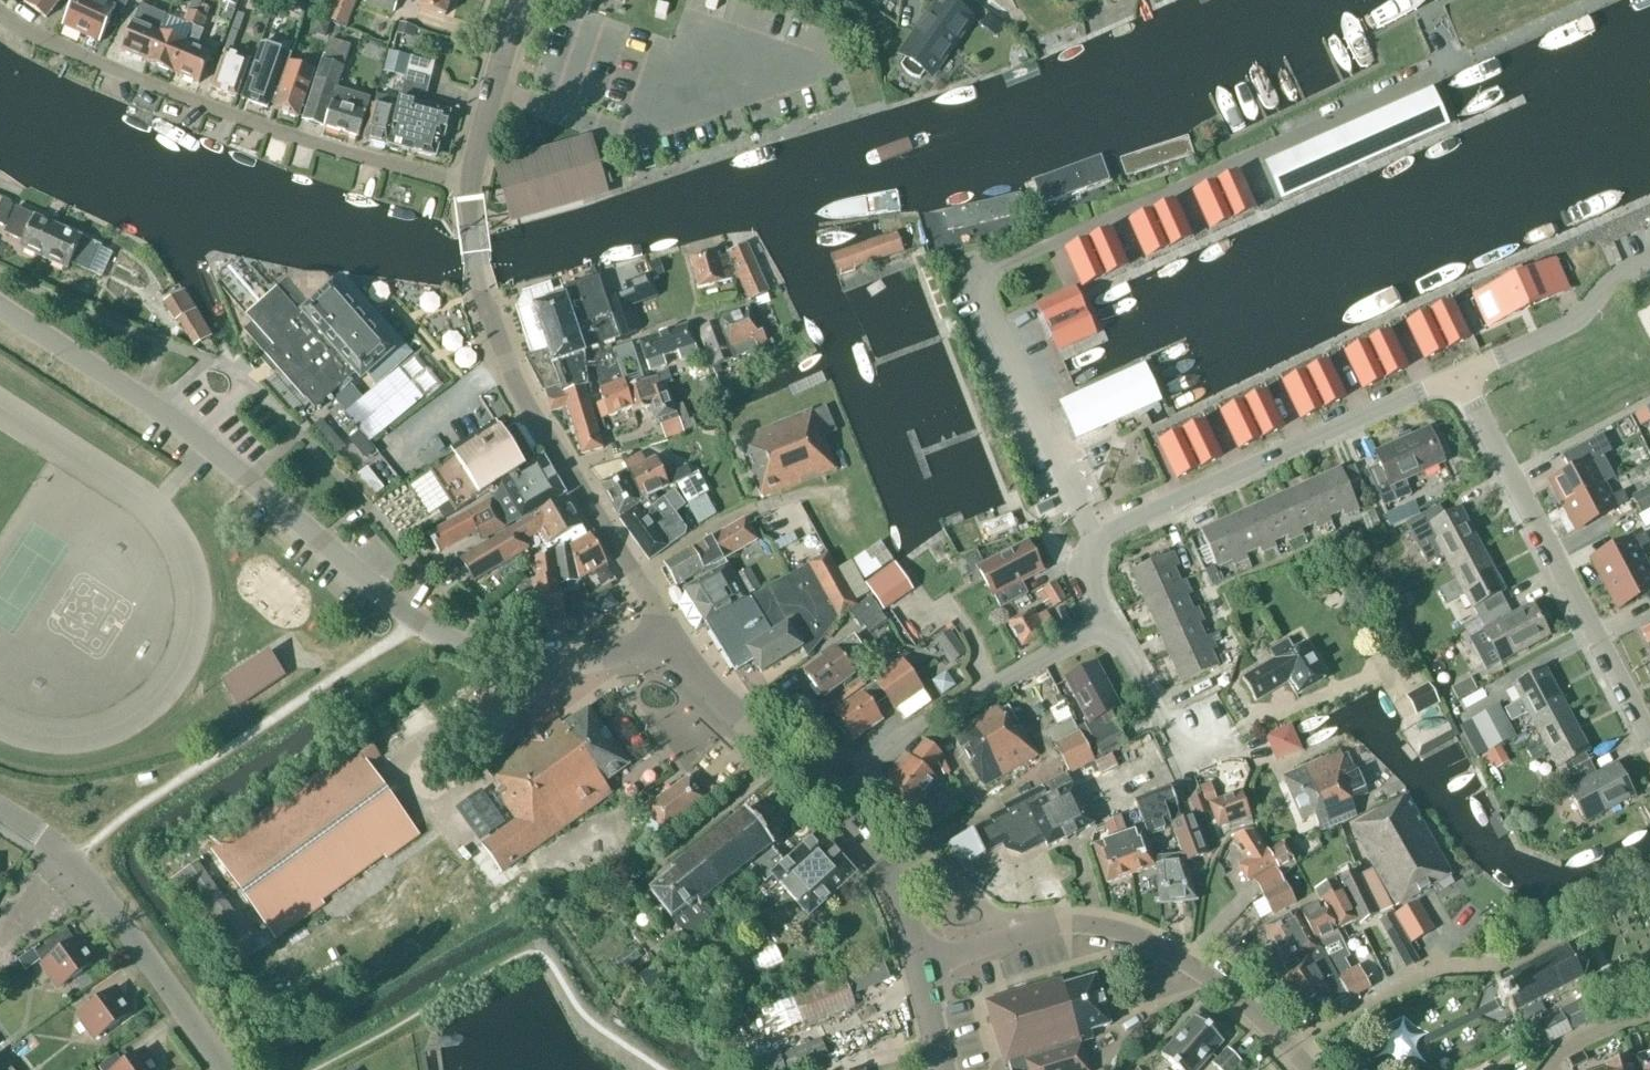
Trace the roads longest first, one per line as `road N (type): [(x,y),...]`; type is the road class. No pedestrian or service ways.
road 1 (residential): [(839,806),(909,736),(1107,623),(1087,565),(1098,536),(1458,378)]
road 2 (residential): [(669,634),(590,660),(536,664),(437,635),(204,445),(0,307)]
road 3 (residential): [(470,186),(176,101),(64,55),(0,14)]
road 4 (residential): [(1290,1050),(1172,952),(1111,928),(1060,926),(917,965)]
road 5 (residential): [(1458,378),(1649,740)]
road 6 (secondary): [(669,634),(513,376),(479,290)]
road 7 (residential): [(0,812),(91,883),(224,1069)]
road 8 (residential): [(1562,938),(1504,964),(1432,968),(1290,1050)]
road 9 (secondary): [(839,806),(704,685),(669,634)]
road 10 (residential): [(1458,378),(1581,317),(1610,282),(1649,264)]
road 11 (secondary): [(470,186),(519,0)]
road 12 (secondary): [(917,965),(901,900),(839,806)]

